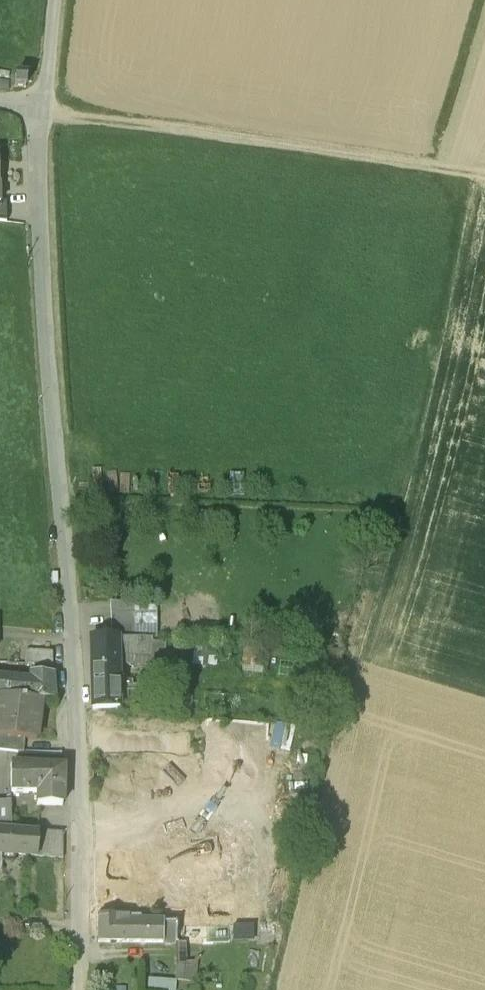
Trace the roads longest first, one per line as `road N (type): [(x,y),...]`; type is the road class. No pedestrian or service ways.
road 1 (unclassified): [(41,108),(45,322),(77,679),(81,989)]
road 2 (track): [(41,108),(484,180)]
road 3 (track): [(484,22),(441,172)]

